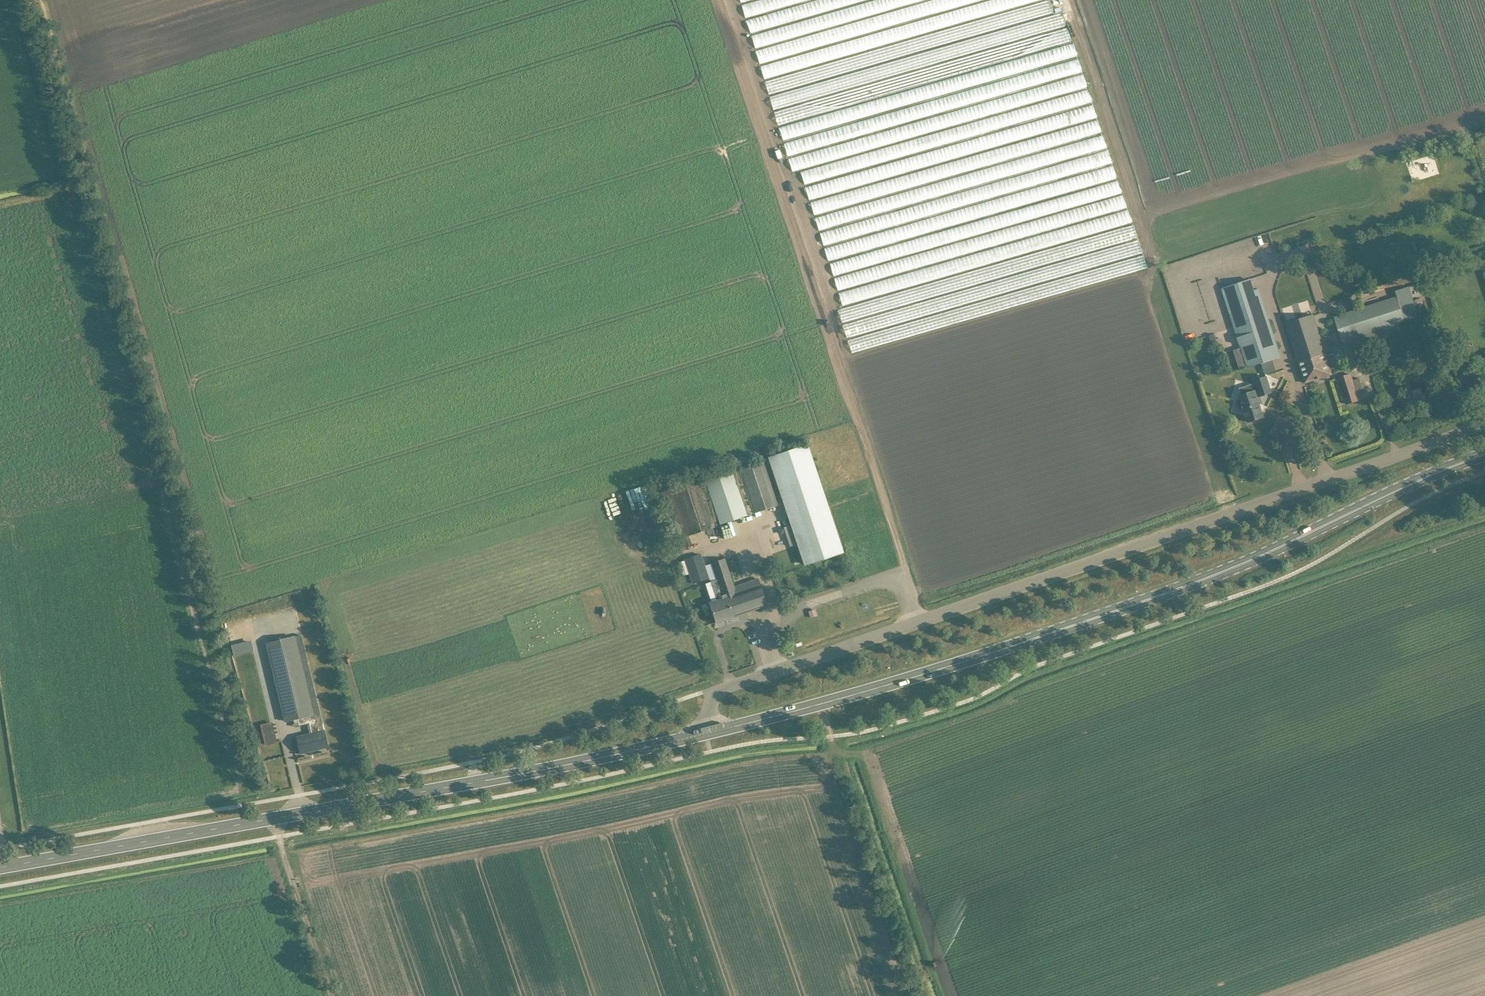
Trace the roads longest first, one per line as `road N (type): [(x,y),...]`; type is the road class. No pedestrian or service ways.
road 1 (primary): [(708,732),(1016,645),(1202,580),(1484,454)]
road 2 (unclassified): [(1484,419),(1398,457),(713,693)]
road 3 (primary): [(0,866),(708,732)]
road 4 (track): [(906,567),(717,0)]

